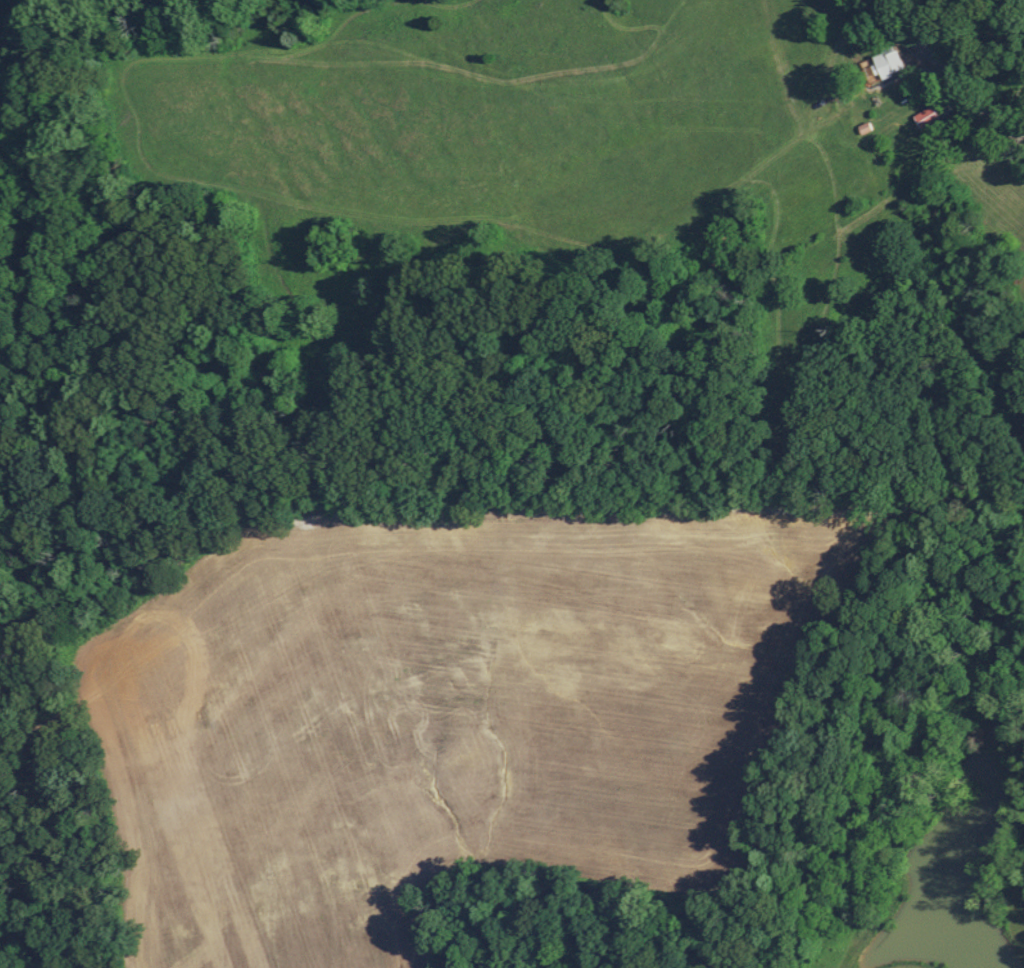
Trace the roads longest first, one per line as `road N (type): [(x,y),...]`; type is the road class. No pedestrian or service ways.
road 1 (residential): [(1023,141),(871,0)]

